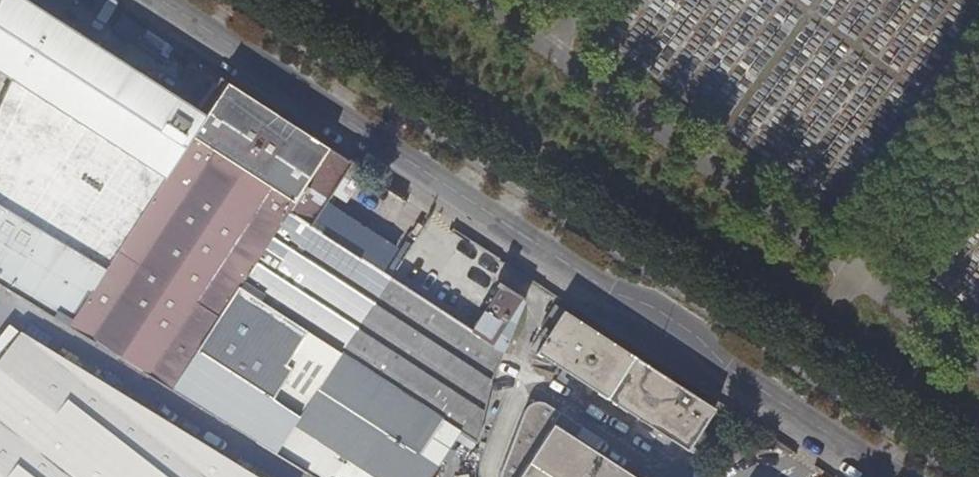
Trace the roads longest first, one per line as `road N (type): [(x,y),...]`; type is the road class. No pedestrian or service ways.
road 1 (residential): [(896,476),(737,374),(700,328),(643,291),(579,273),(160,0)]

